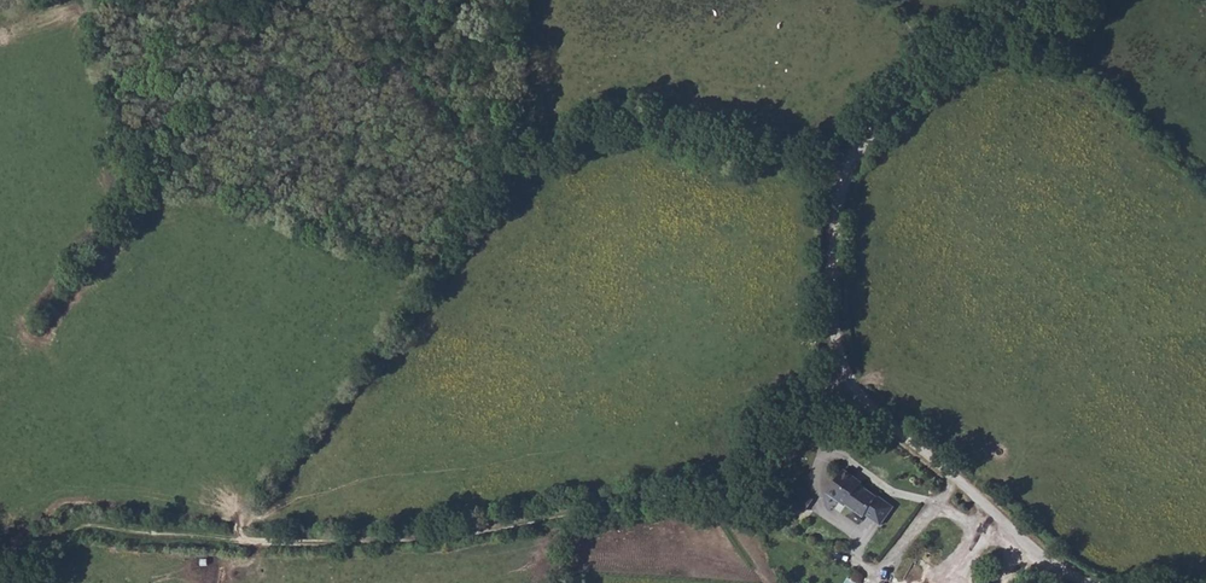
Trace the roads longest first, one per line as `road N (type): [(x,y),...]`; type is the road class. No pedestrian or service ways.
road 1 (track): [(851,377),(774,410),(754,486),(553,508),(404,541),(246,544),(73,521)]
road 2 (unclassified): [(1022,0),(861,148),(839,201),(835,306),(851,377),(865,398),(1066,571),(1099,582)]
road 3 (track): [(215,0),(340,39),(511,142),(548,144),(632,118),(849,174)]

